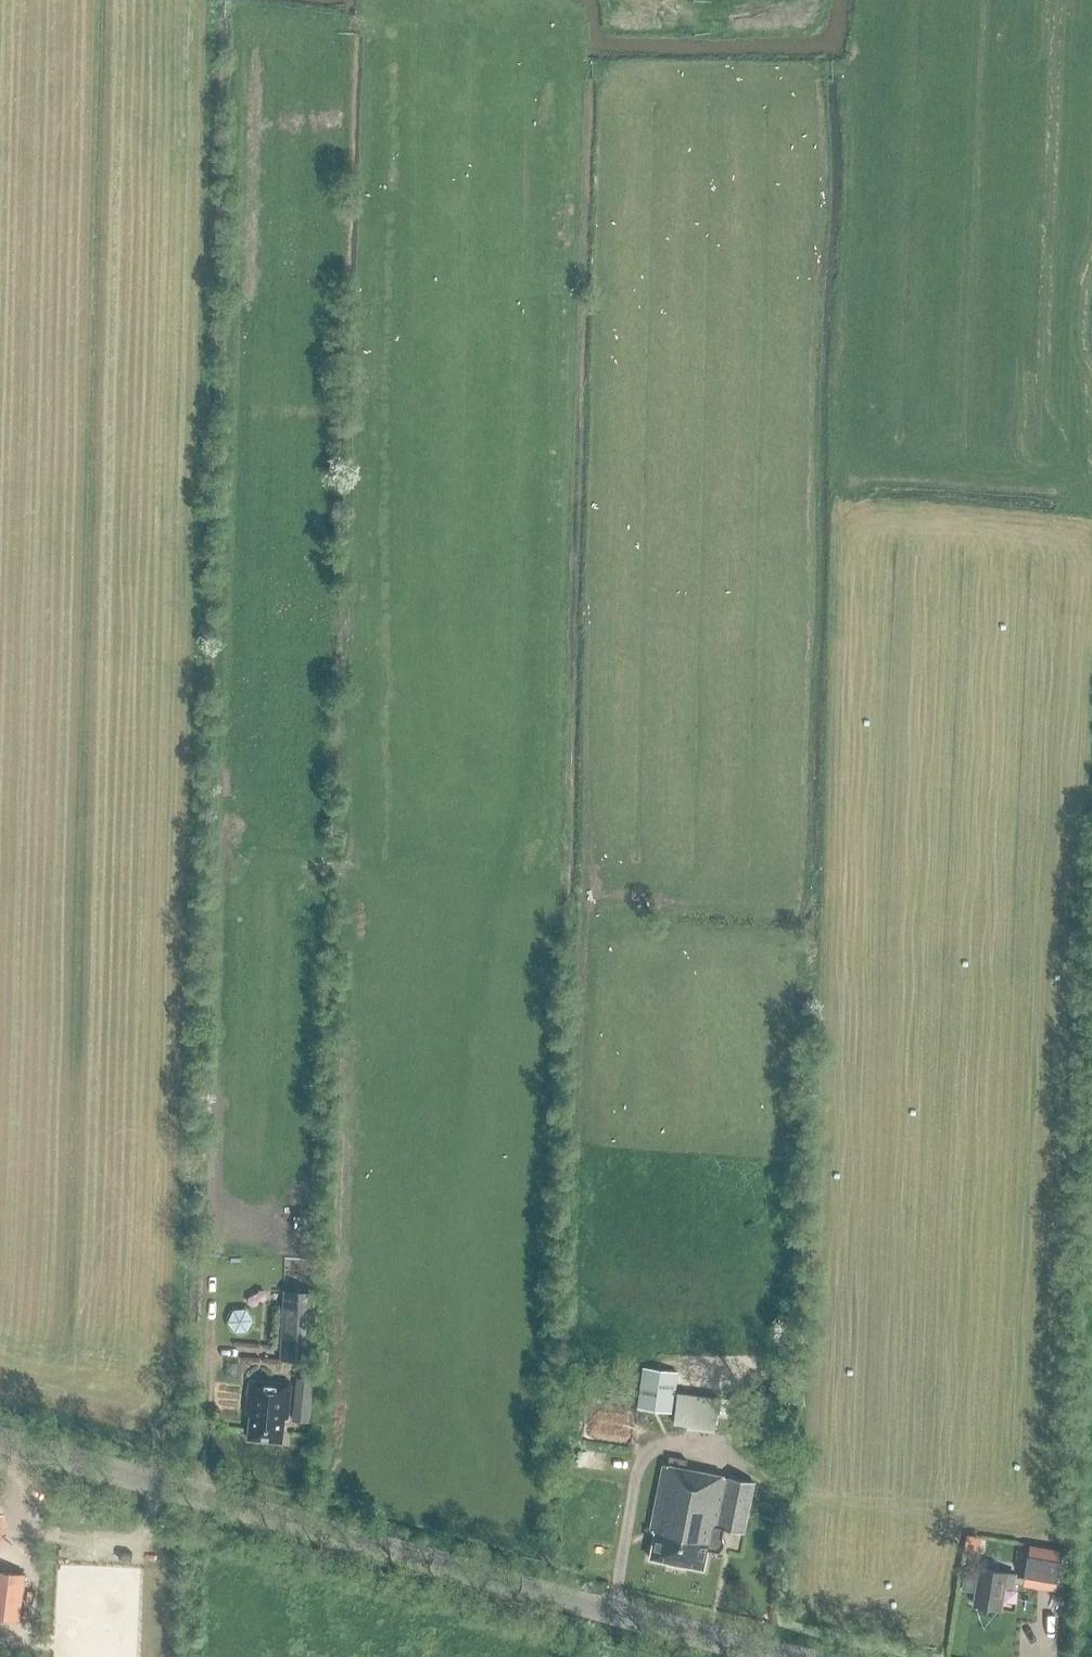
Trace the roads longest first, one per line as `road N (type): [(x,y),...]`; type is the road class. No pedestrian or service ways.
road 1 (tertiary): [(780,1656),(0,1439)]

